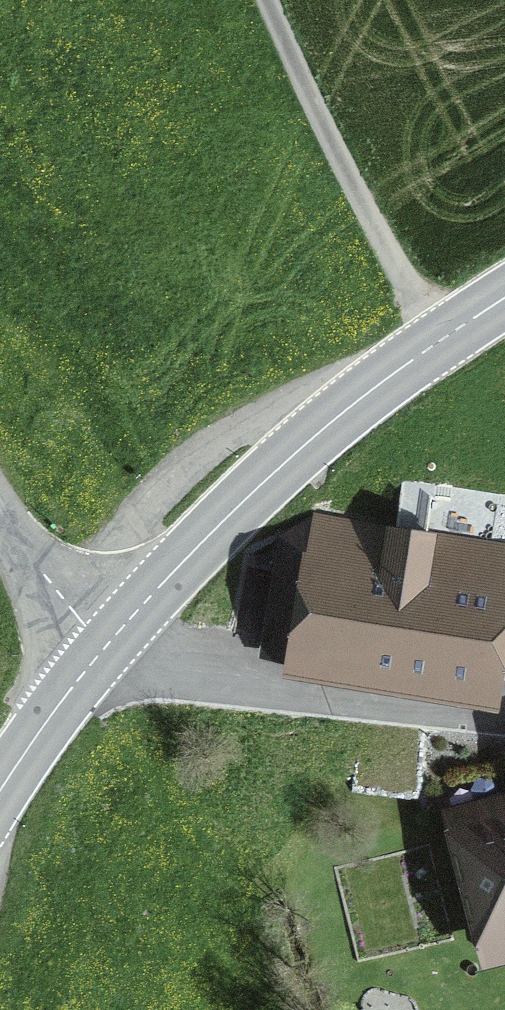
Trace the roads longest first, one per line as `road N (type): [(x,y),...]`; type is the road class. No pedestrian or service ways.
road 1 (tertiary): [(109,642),(255,490),(365,393),(504,302)]
road 2 (track): [(275,0),(363,200),(504,464)]
road 3 (tertiary): [(0,792),(109,642)]
road 4 (unclassified): [(109,642),(0,517)]

